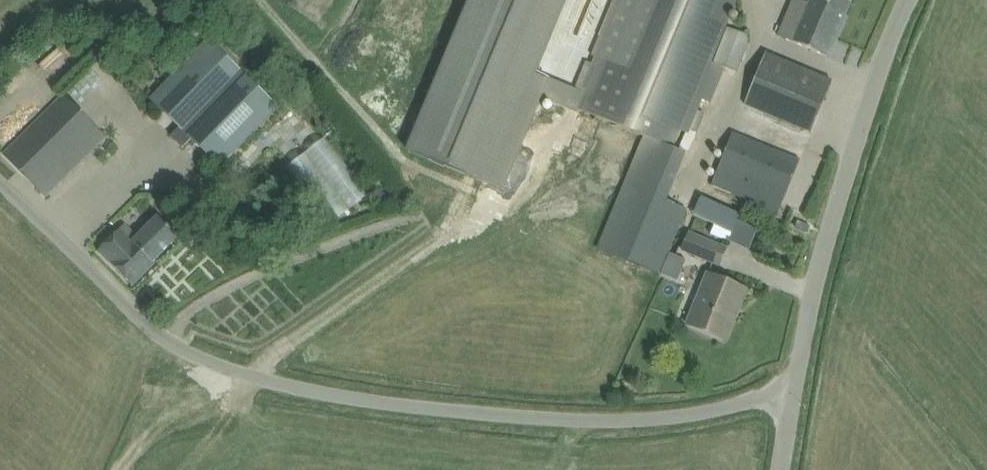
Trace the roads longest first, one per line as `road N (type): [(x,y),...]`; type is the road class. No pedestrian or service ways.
road 1 (unclassified): [(796,380),(726,411),(590,423),(363,403),(257,384),(177,352),(0,186)]
road 2 (unclassified): [(913,0),(871,114),(796,380)]

